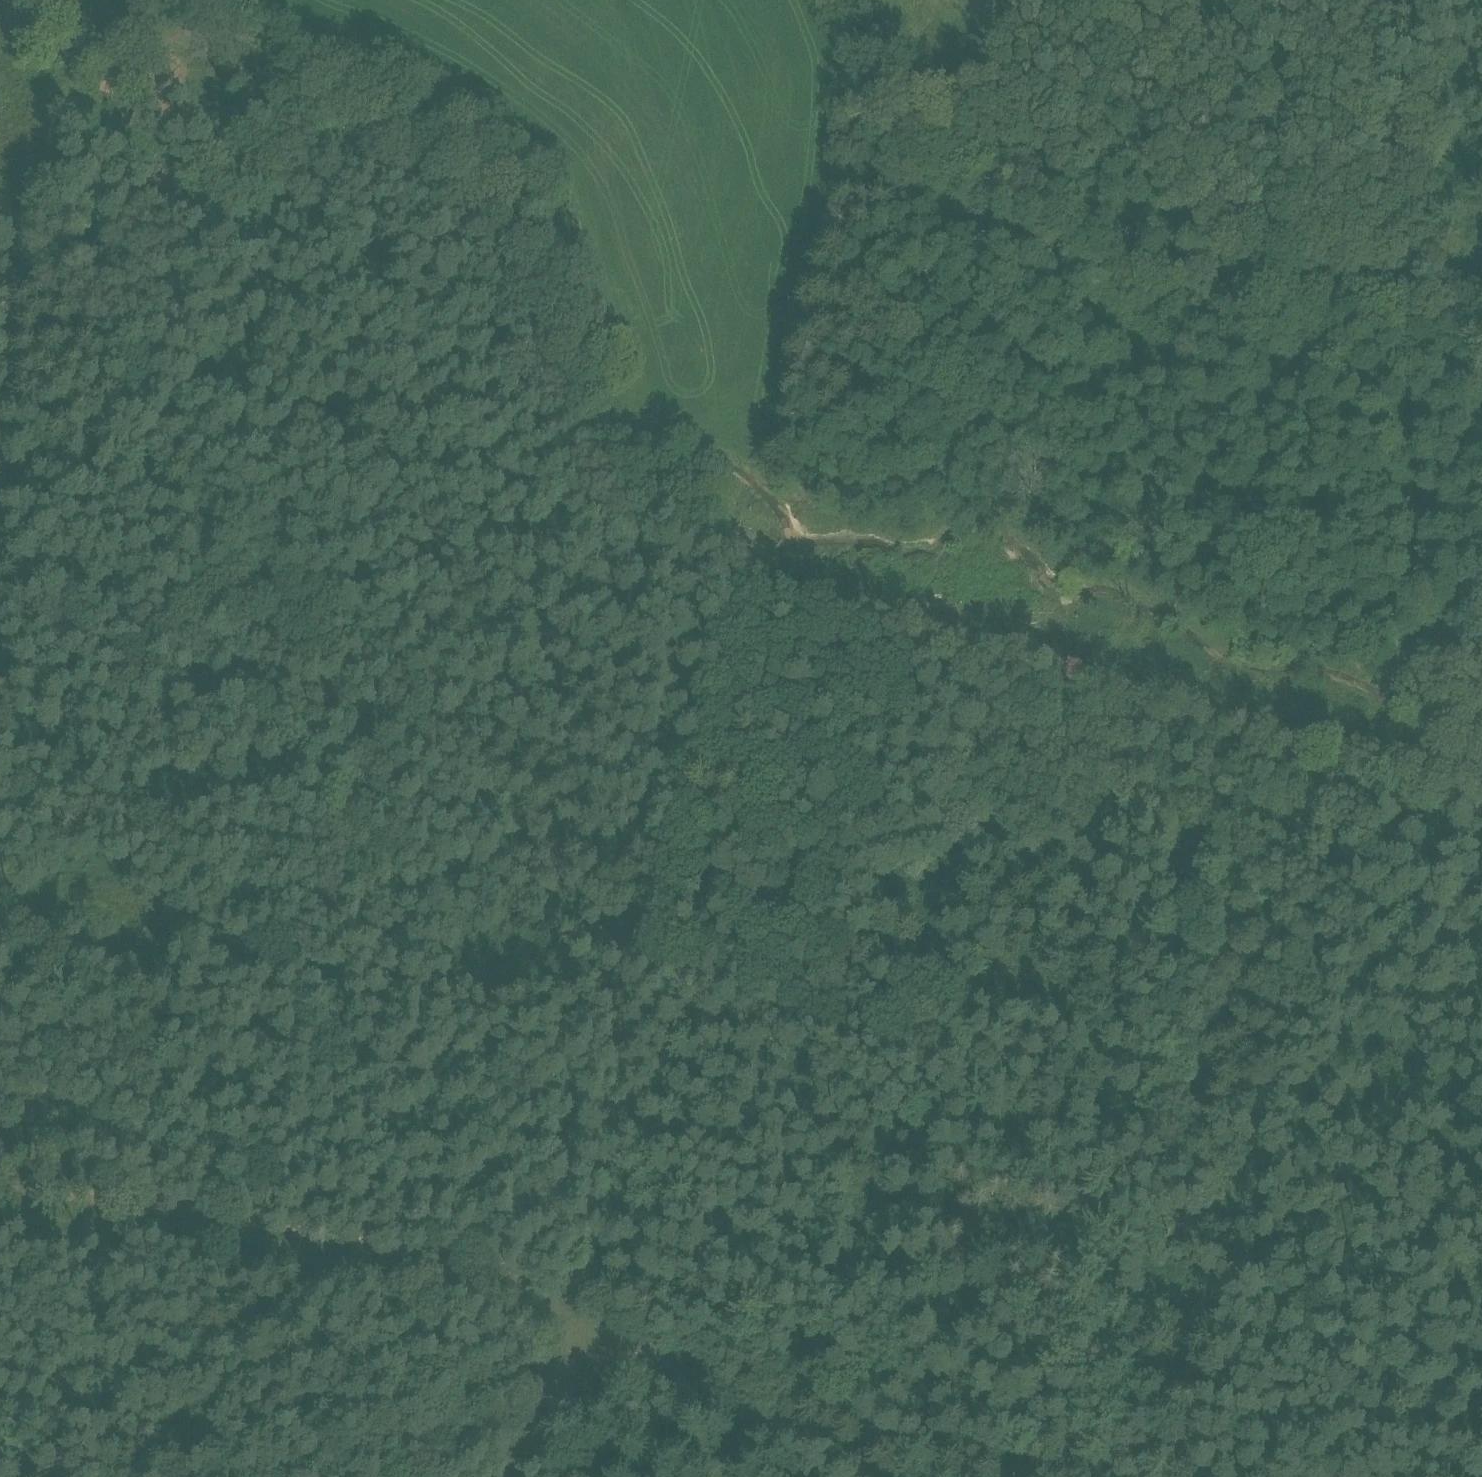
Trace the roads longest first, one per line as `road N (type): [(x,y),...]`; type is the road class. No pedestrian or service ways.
road 1 (track): [(0,1215),(589,1312),(864,1476)]
road 2 (track): [(589,1312),(524,1476)]

